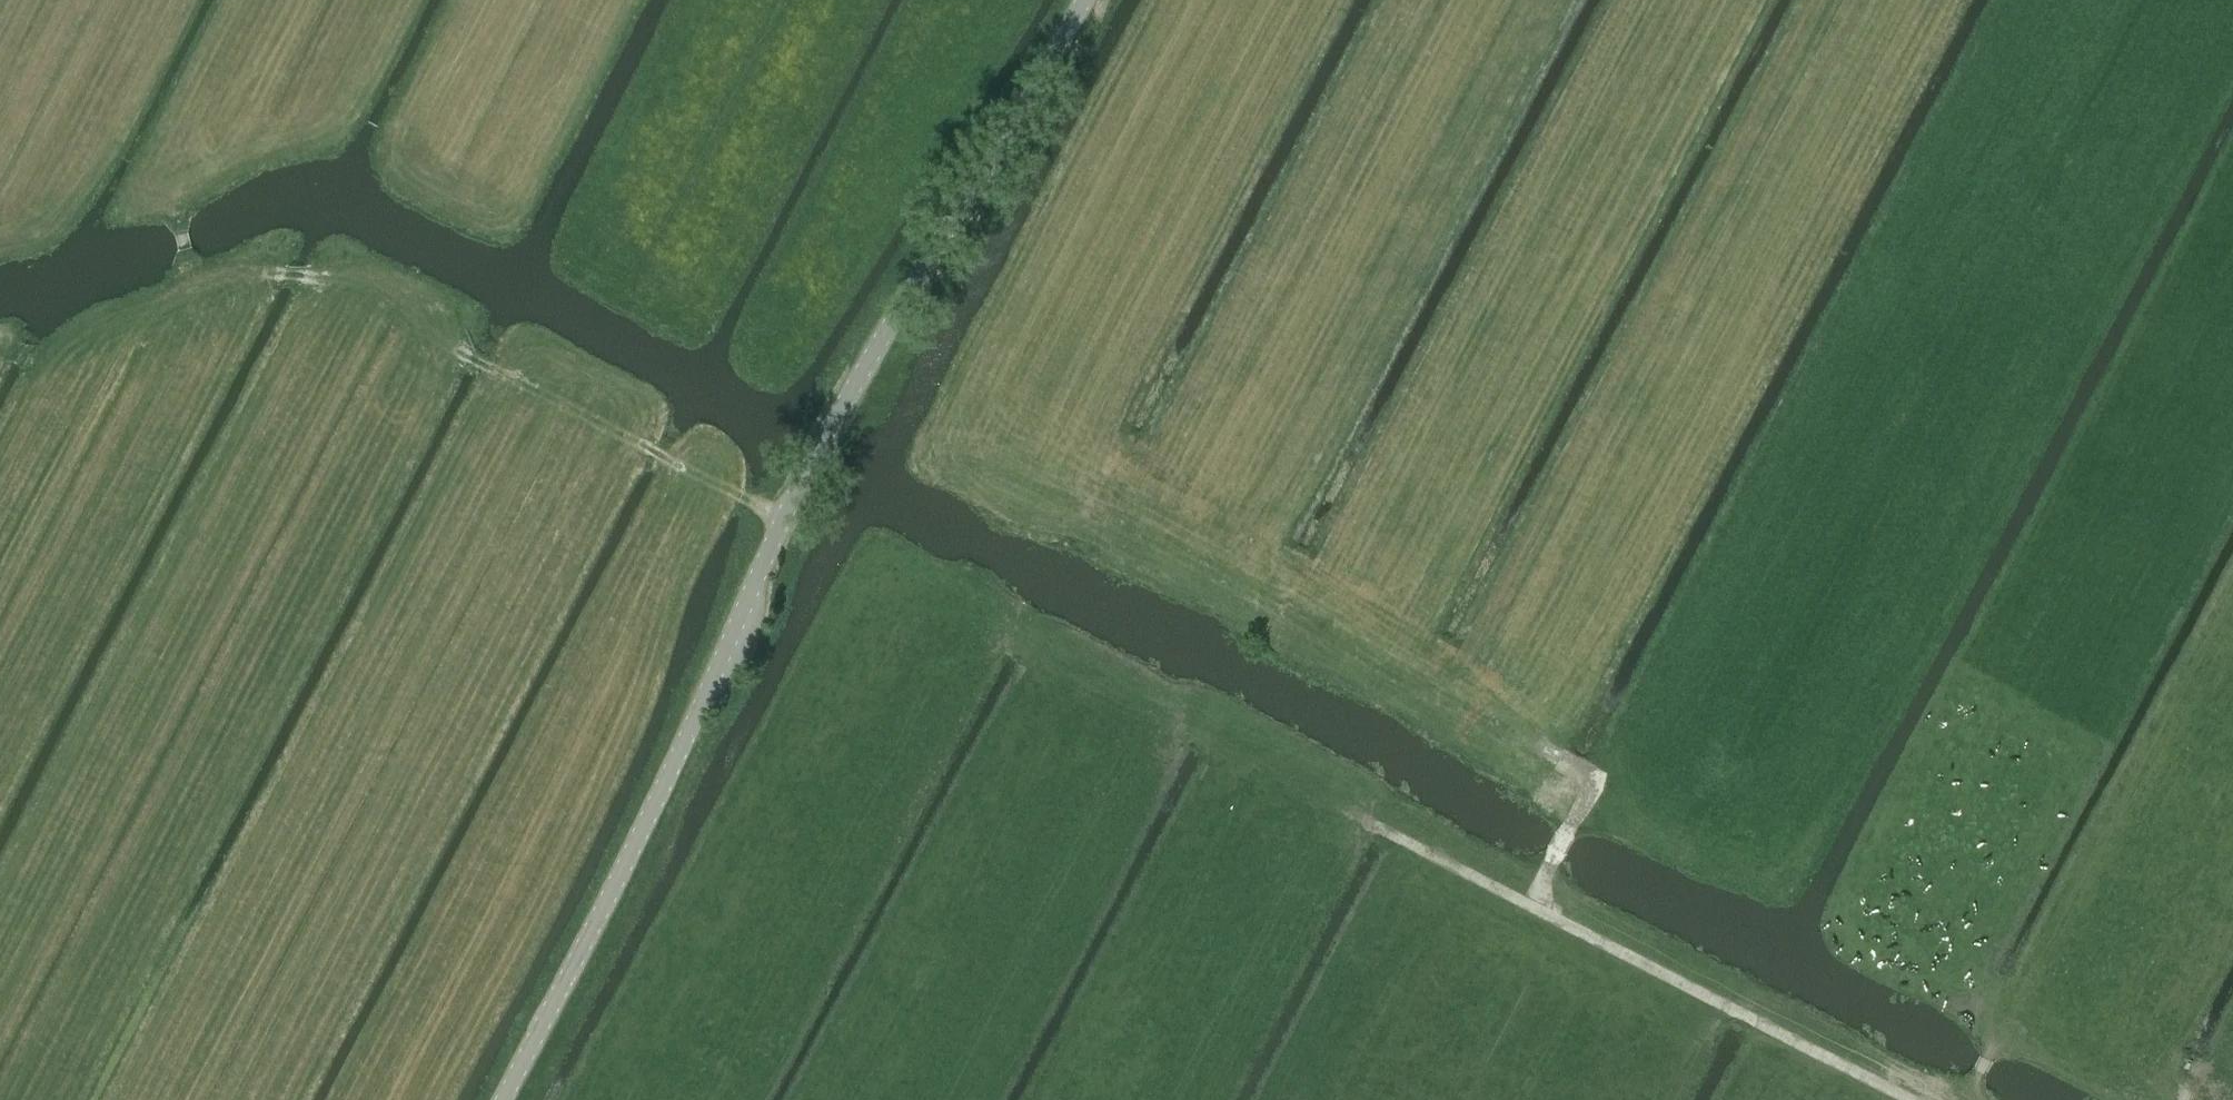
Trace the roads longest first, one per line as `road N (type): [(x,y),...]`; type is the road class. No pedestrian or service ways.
road 1 (unclassified): [(505,1099),(659,803),(804,482),(1089,0)]
road 2 (track): [(1915,1099),(1535,908),(1594,785),(1547,747),(1393,659)]
road 3 (track): [(272,277),(333,278),(786,523)]
road 4 (track): [(1535,908),(1398,838)]

